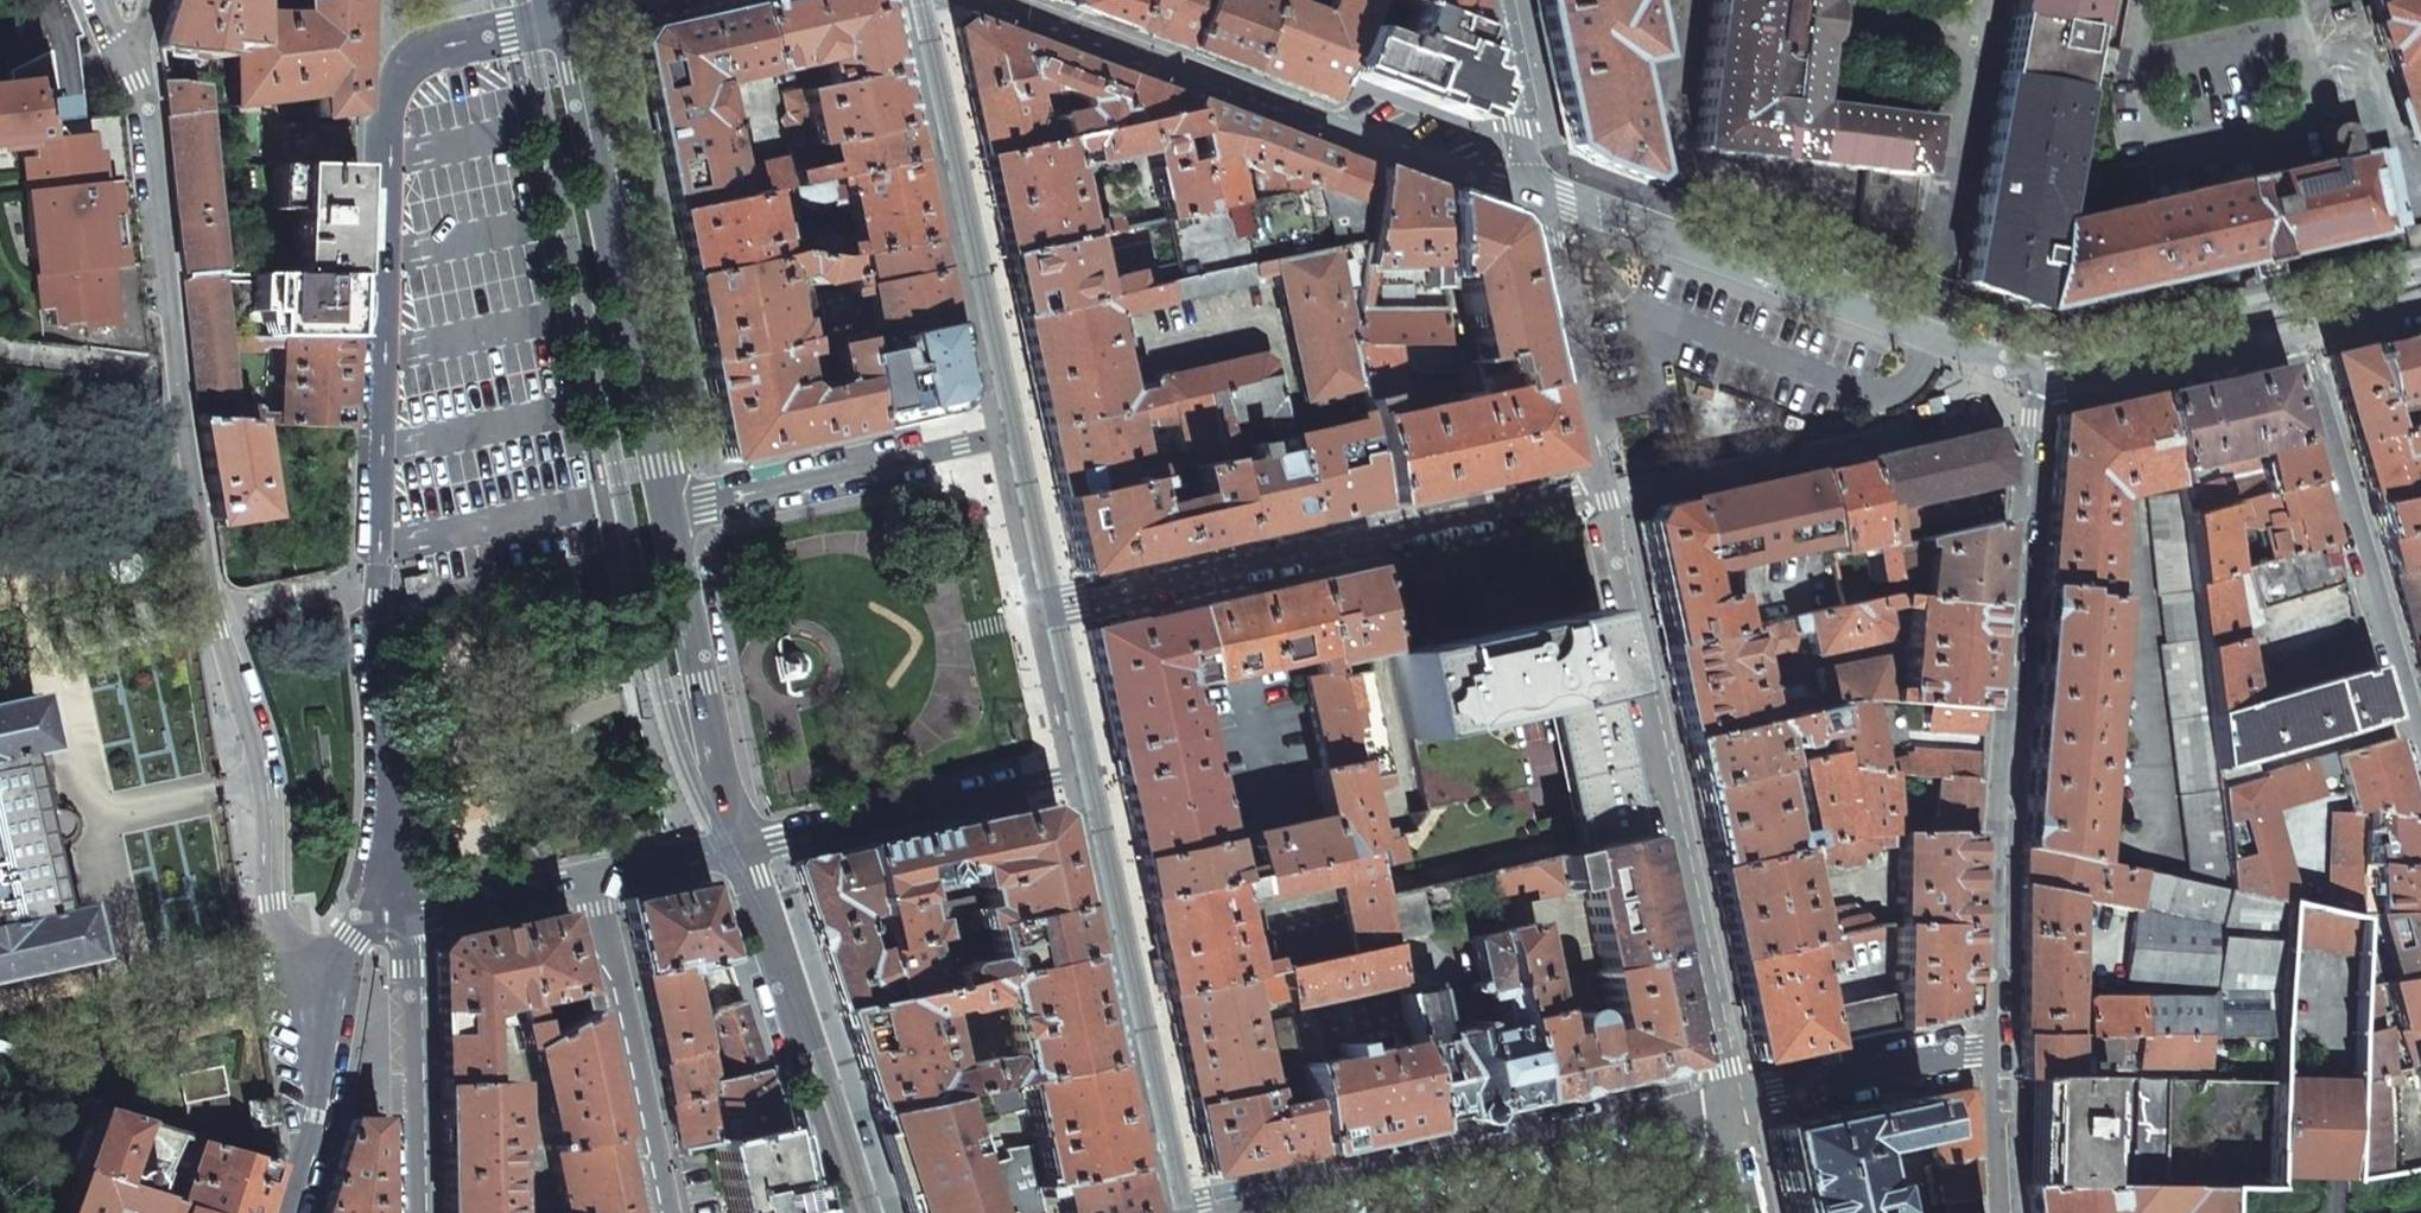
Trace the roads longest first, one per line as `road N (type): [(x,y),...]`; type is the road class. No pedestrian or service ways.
road 1 (residential): [(567,19),(419,52),(401,64),(391,91),(381,557),(370,584),(402,909)]
road 2 (residential): [(128,67),(214,615),(263,785),(281,939),(307,971),(340,972)]
road 3 (residential): [(2001,1049),(2003,848),(2037,373)]
road 4 (residential): [(1598,489),(1734,1098)]
road 5 (residential): [(1537,192),(985,0)]
road 6 (residential): [(1036,617),(1598,489)]
road 7 (residential): [(2037,373),(1537,192)]
road 8 (residential): [(1234,1204),(1734,1098)]
road 9 (residential): [(671,507),(567,19)]
road 10 (residential): [(2420,757),(2292,328)]
road 11 (residential): [(902,0),(998,437)]
road 12 (residential): [(1072,778),(1172,1212)]
road 13 (residential): [(745,851),(854,1212)]
road 14 (residential): [(745,851),(671,507)]
road 15 (residential): [(745,851),(1072,778)]
road 16 (residential): [(658,1212),(587,885)]
road 17 (residential): [(998,437),(671,507)]
road 18 (residential): [(1598,489),(1537,192)]
road 19 (residential): [(402,909),(412,1212)]
road 20 (residential): [(2001,1049),(1734,1098)]
road 21 (residential): [(2292,328),(2058,377),(2037,373)]
road 22 (residential): [(289,1212),(320,1098),(340,972)]
road 23 (residential): [(1537,192),(1496,0)]
road 24 (residential): [(402,909),(431,917),(587,885)]
road 25 (residential): [(998,437),(1036,617)]
road 26 (residential): [(1036,617),(1072,778)]
road 27 (residential): [(2005,1212),(2001,1049)]
road 28 (residential): [(587,885),(745,851)]
road 29 (residential): [(2420,299),(2292,328)]

